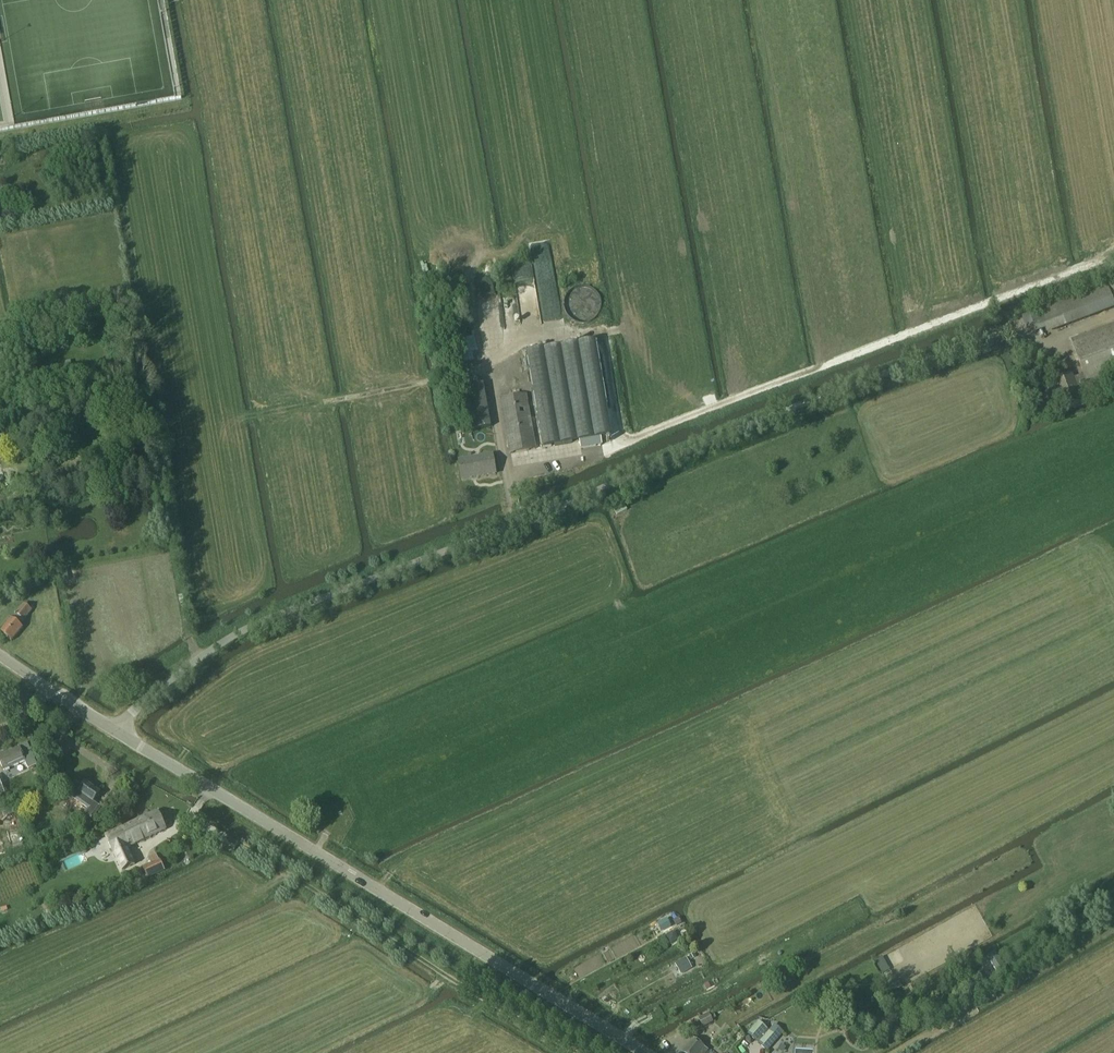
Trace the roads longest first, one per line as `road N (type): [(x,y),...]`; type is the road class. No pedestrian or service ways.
road 1 (unclassified): [(116,730),(242,630),(991,335)]
road 2 (track): [(516,524),(509,475),(601,456),(1101,261)]
road 3 (unclassified): [(640,1052),(116,730)]
road 4 (track): [(254,855),(577,1052)]

